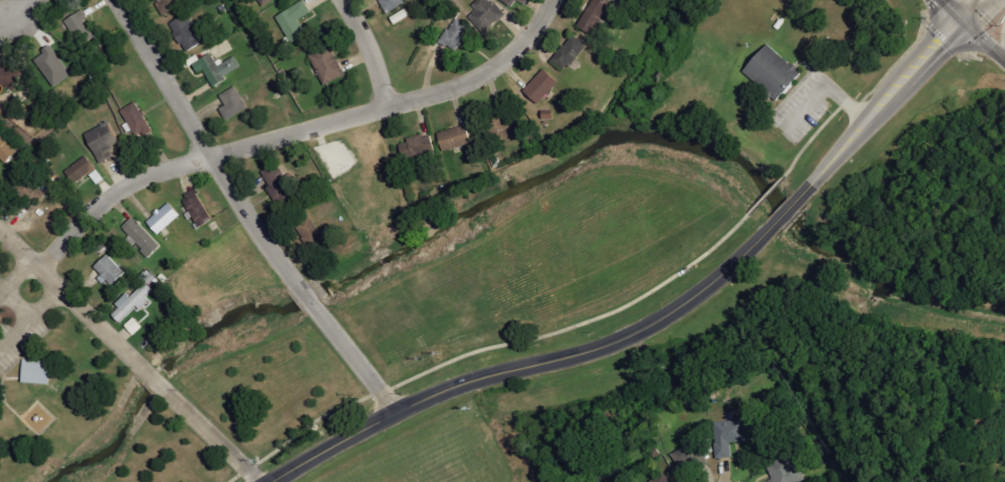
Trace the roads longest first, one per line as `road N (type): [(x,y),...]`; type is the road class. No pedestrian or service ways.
road 1 (tertiary): [(273,481),(461,382),(575,357),(664,317),(752,245),(957,23)]
road 2 (residential): [(41,266),(125,186),(464,86),(524,44),(556,0)]
road 3 (residential): [(397,412),(282,264),(114,0)]
road 4 (residential): [(0,227),(262,481)]

